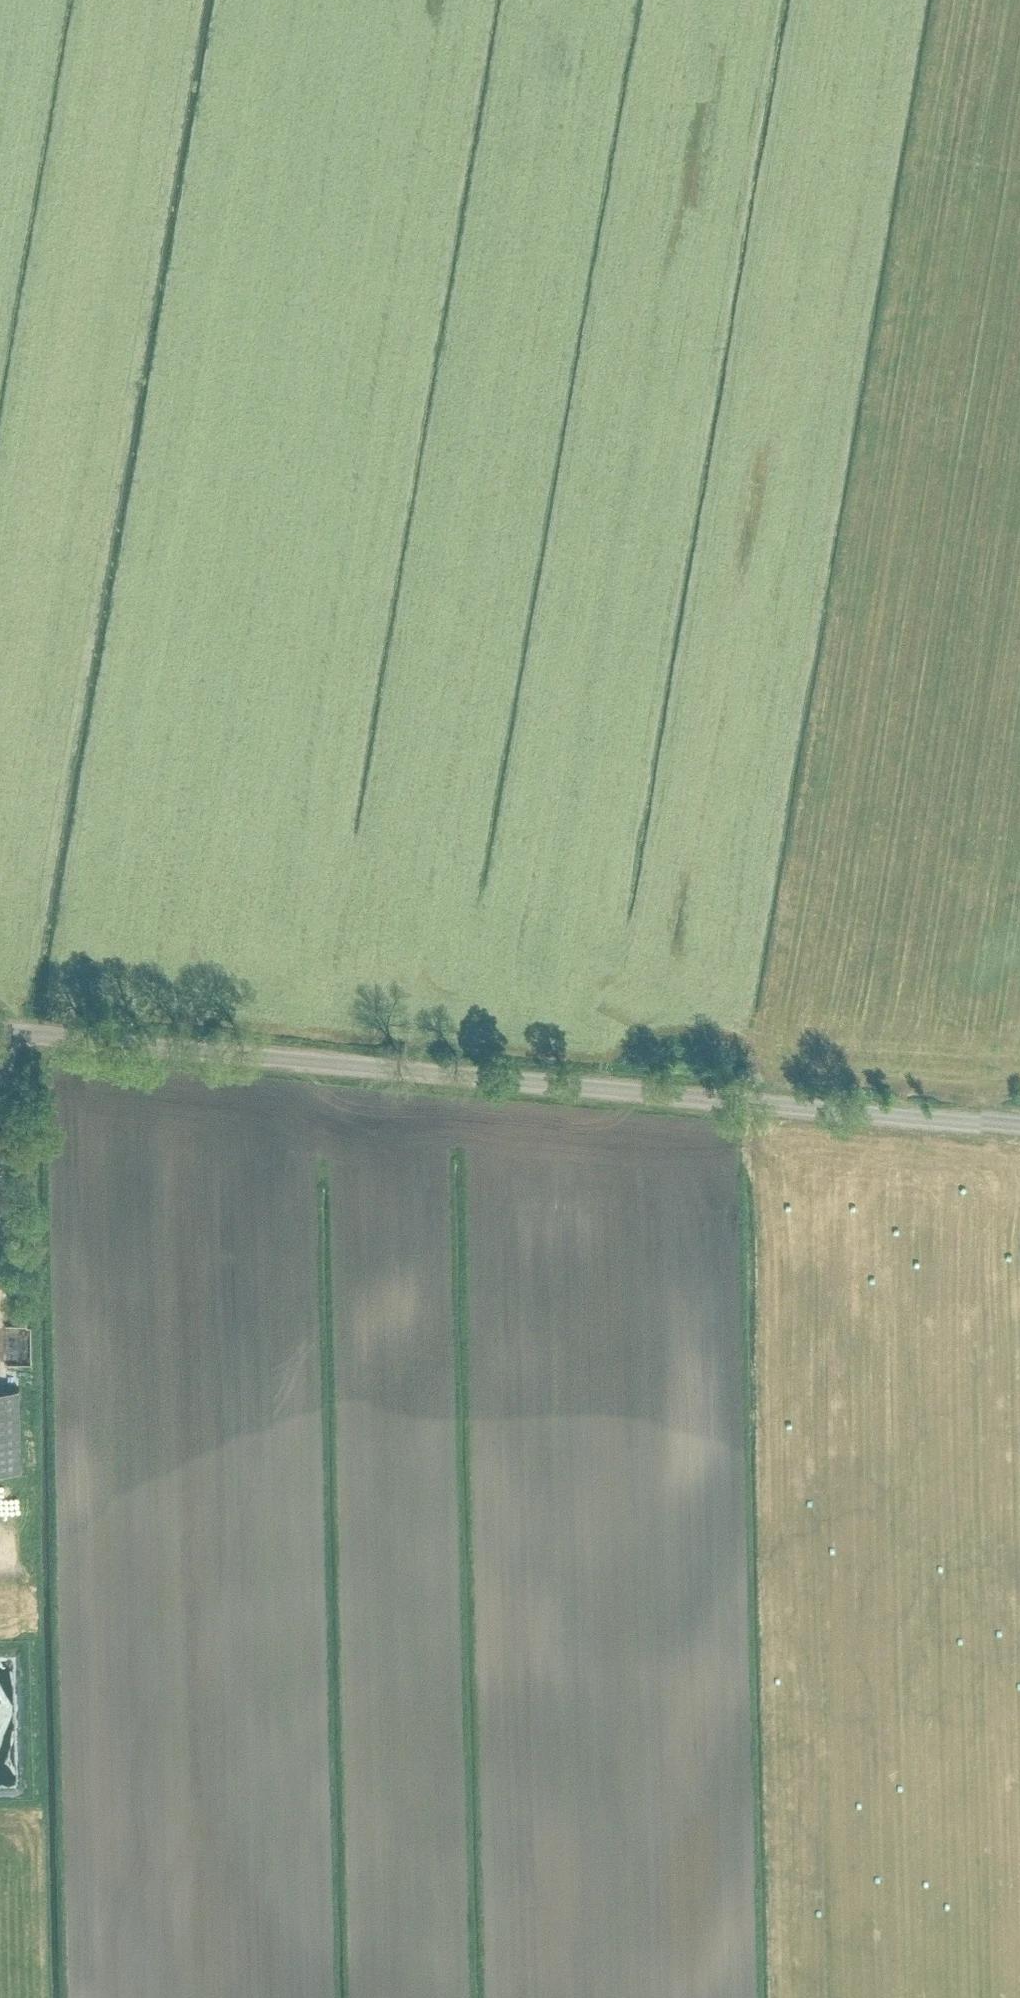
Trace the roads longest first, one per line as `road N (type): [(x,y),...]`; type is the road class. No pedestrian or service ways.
road 1 (unclassified): [(1019,1129),(0,1034)]

